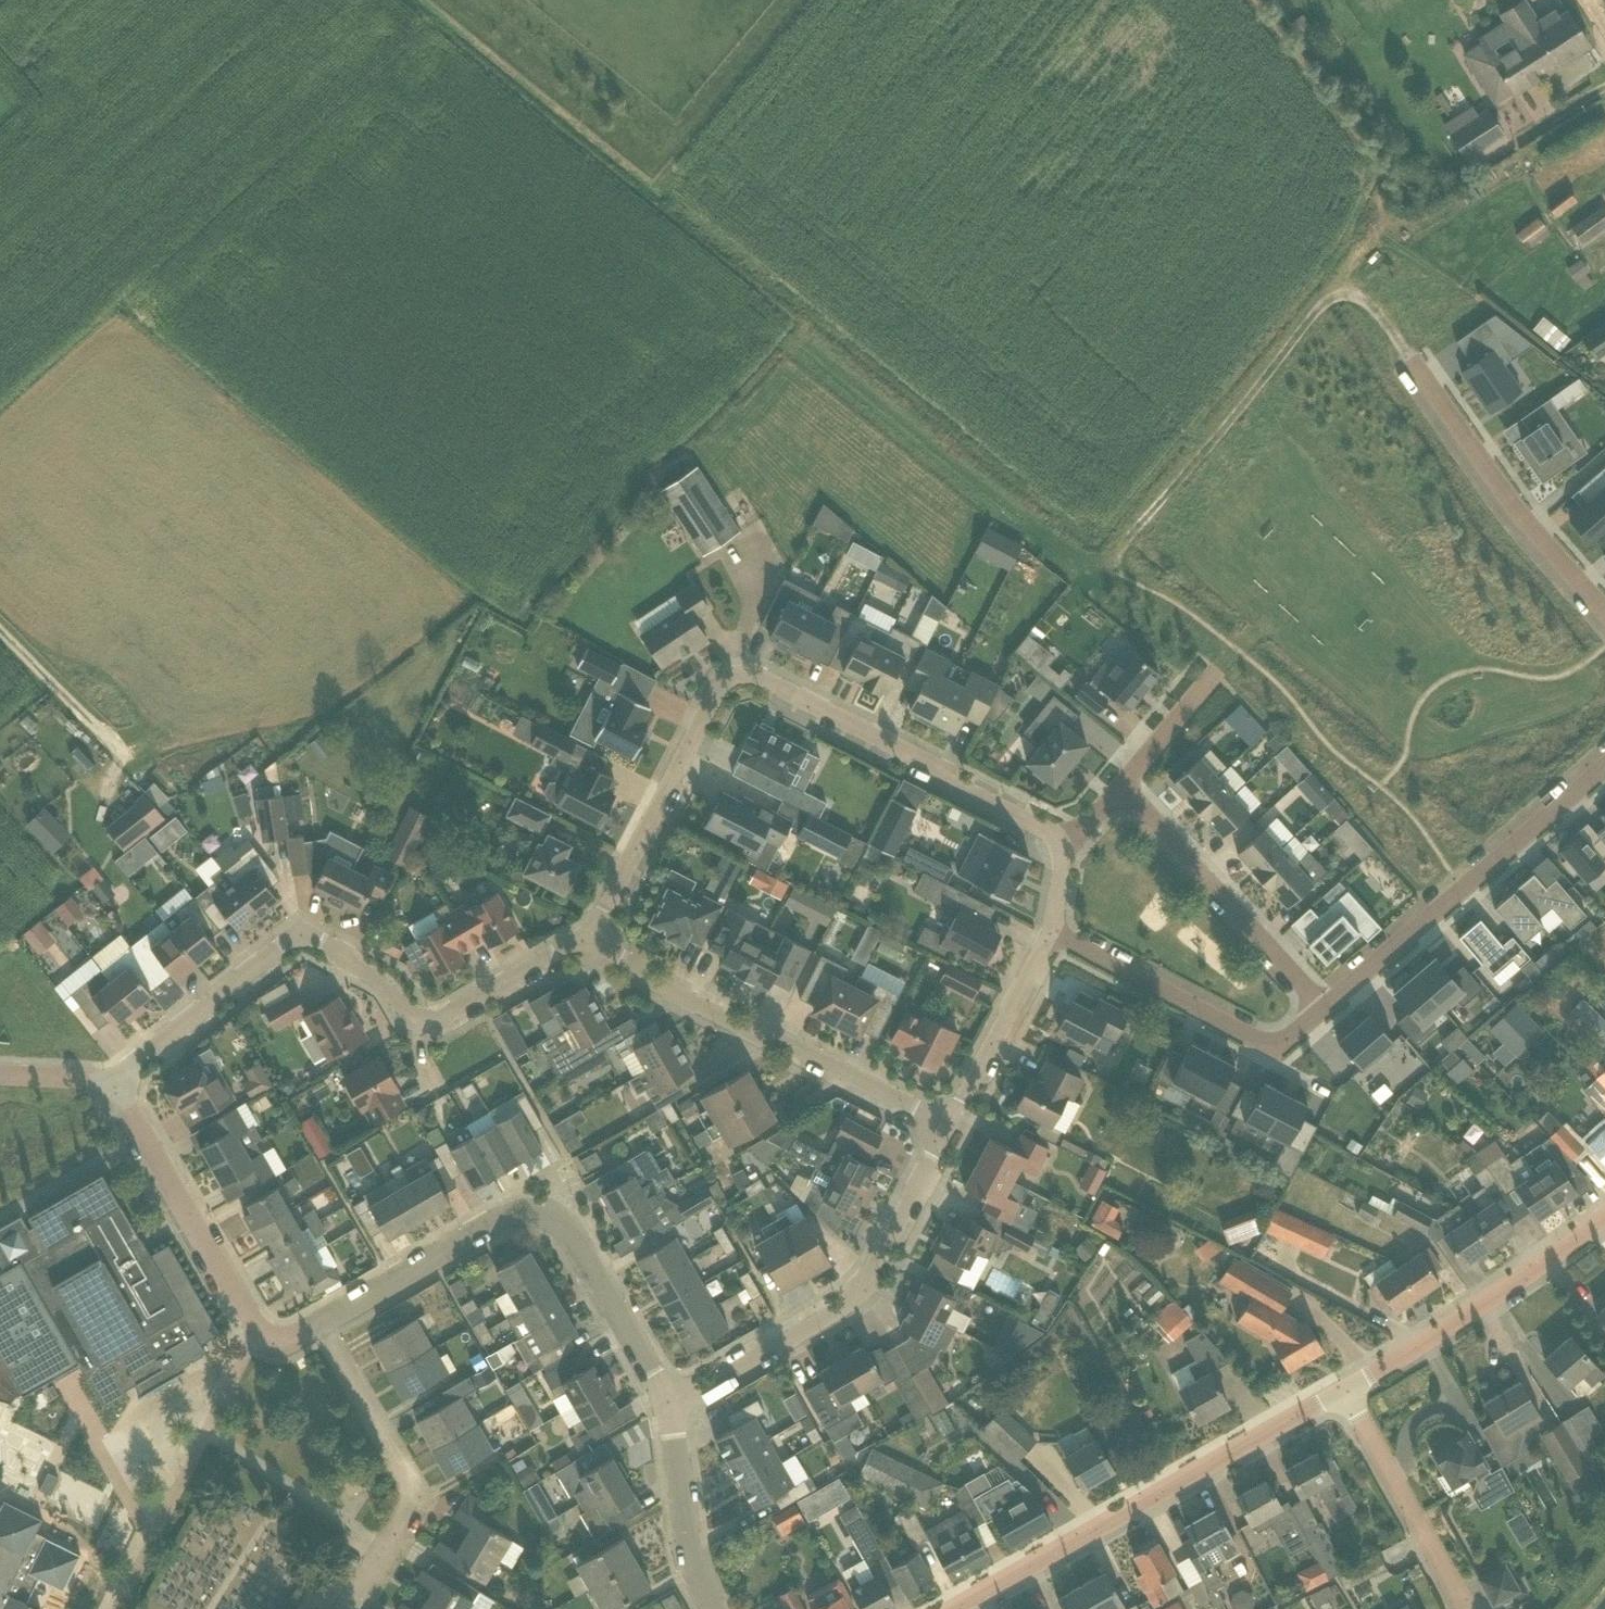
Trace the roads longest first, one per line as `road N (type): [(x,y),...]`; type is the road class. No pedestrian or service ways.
road 1 (residential): [(1064,848),(737,673),(593,951)]
road 2 (residential): [(110,1081),(278,948),(315,948),(412,1024),(593,951)]
road 3 (residential): [(320,1329),(517,1202),(550,1212),(578,1240),(682,1404)]
road 4 (tertiary): [(955,1608),(1346,1390)]
road 5 (residential): [(1604,617),(1525,522),(1357,284)]
road 6 (residential): [(682,1404),(697,1380),(860,1286),(949,1116)]
road 7 (residential): [(949,1116),(593,951)]
road 8 (track): [(1103,574),(1337,288),(1357,284)]
road 9 (residential): [(1322,1004),(1604,765)]
road 10 (residential): [(353,1608),(411,1498),(320,1329)]
road 11 (residential): [(1051,929),(1267,1046),(1322,1004)]
road 12 (tertiary): [(1346,1390),(1604,1220)]
road 13 (residential): [(262,1339),(110,1081)]
road 14 (residential): [(1322,1004),(1121,784)]
road 15 (residential): [(1468,1608),(1346,1390)]
road 16 (residential): [(949,1116),(1051,929)]
road 17 (residential): [(682,1404),(679,1433),(701,1563),(718,1608)]
road 18 (residential): [(1121,784),(1235,651)]
road 19 (track): [(123,756),(0,632)]

